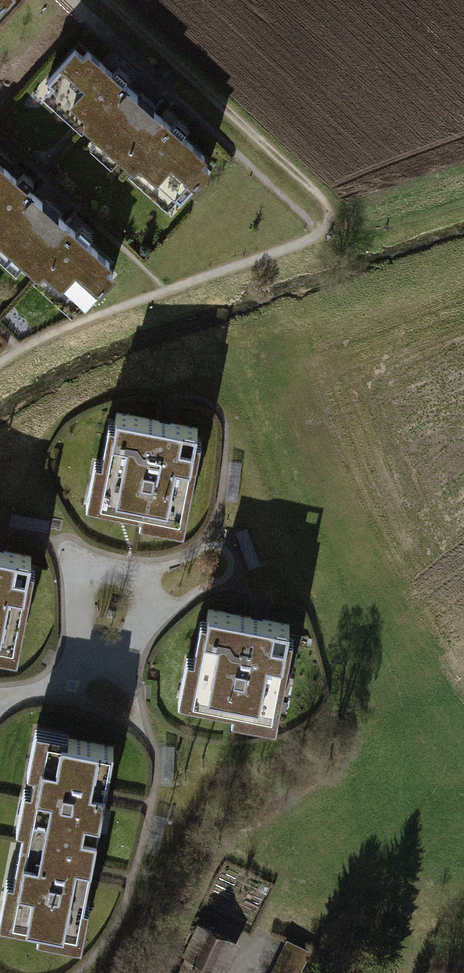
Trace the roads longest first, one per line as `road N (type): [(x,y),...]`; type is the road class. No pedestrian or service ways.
road 1 (track): [(325,202),(103,0)]

